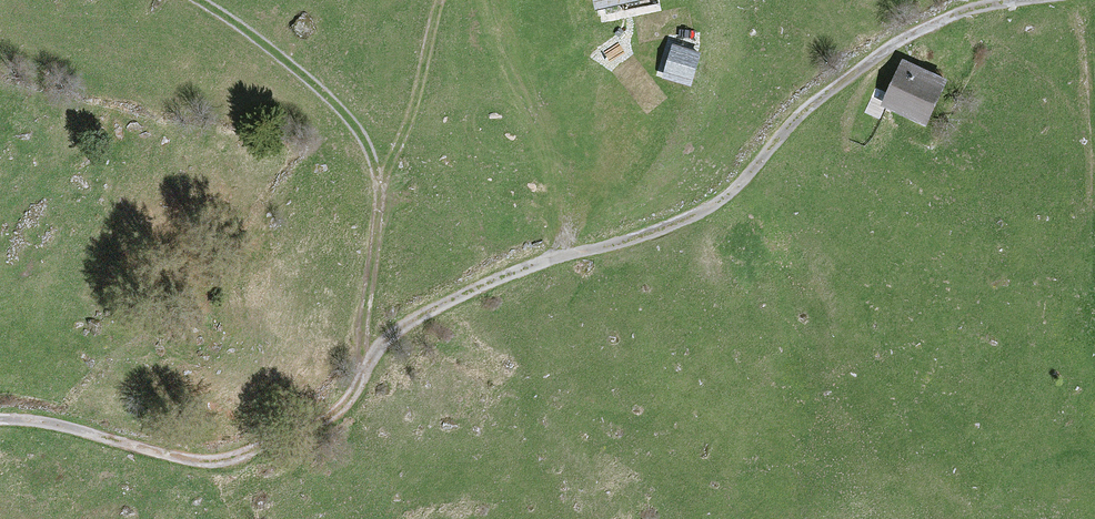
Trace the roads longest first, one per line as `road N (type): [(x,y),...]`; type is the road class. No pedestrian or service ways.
road 1 (track): [(0,425),(29,420),(195,467),(269,442),(354,391),(387,337),(422,316),(524,270),(649,233),(731,192),(805,110),(889,46),(964,11),(1043,0)]
road 2 (track): [(449,0),(379,210),(369,365)]
road 3 (track): [(184,0),(236,25),(354,128),(373,158),(383,201)]
road 4 (track): [(652,92),(638,147),(561,257)]

